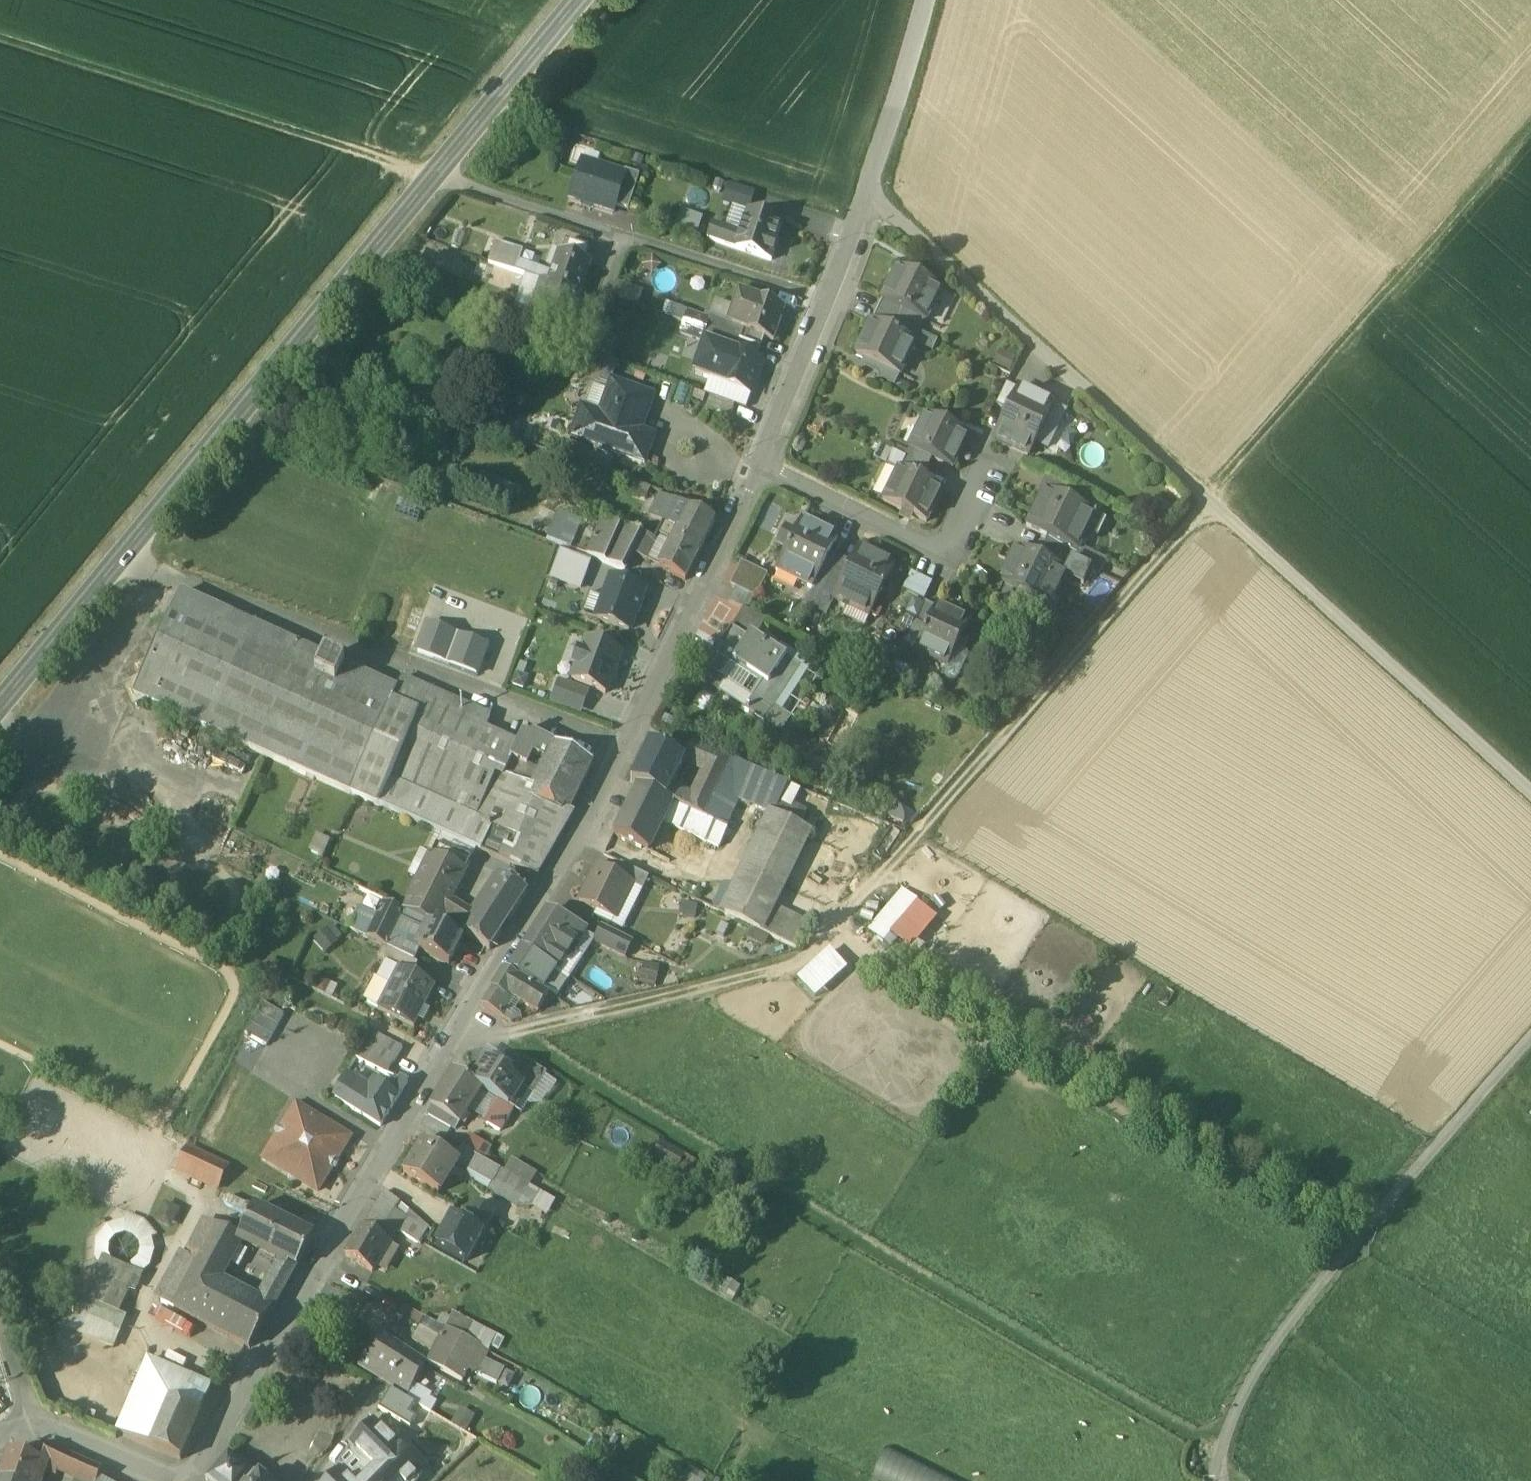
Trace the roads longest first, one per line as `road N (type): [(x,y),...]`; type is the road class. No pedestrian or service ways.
road 1 (unclassified): [(186,1480),(543,894),(758,470)]
road 2 (track): [(1530,793),(865,198)]
road 3 (track): [(1222,1451),(869,1251),(534,1054),(512,1032)]
road 4 (tertiary): [(430,177),(0,707)]
road 5 (track): [(1350,1248),(829,936)]
road 6 (track): [(1530,1041),(1269,1354),(1222,1451),(1219,1466),(1234,1480)]
road 7 (track): [(1205,499),(1530,123)]
road 8 (track): [(0,41),(430,177)]
road 9 (track): [(1205,499),(916,835)]
road 10 (residential): [(826,304),(430,177)]
road 11 (residential): [(758,470),(952,555),(999,455)]
road 12 (unclassified): [(826,304),(924,0)]
road 13 (tertiary): [(578,0),(430,177)]
road 14 (unclassified): [(758,470),(826,304)]
road 15 (residential): [(171,1480),(72,1434),(29,1426)]

